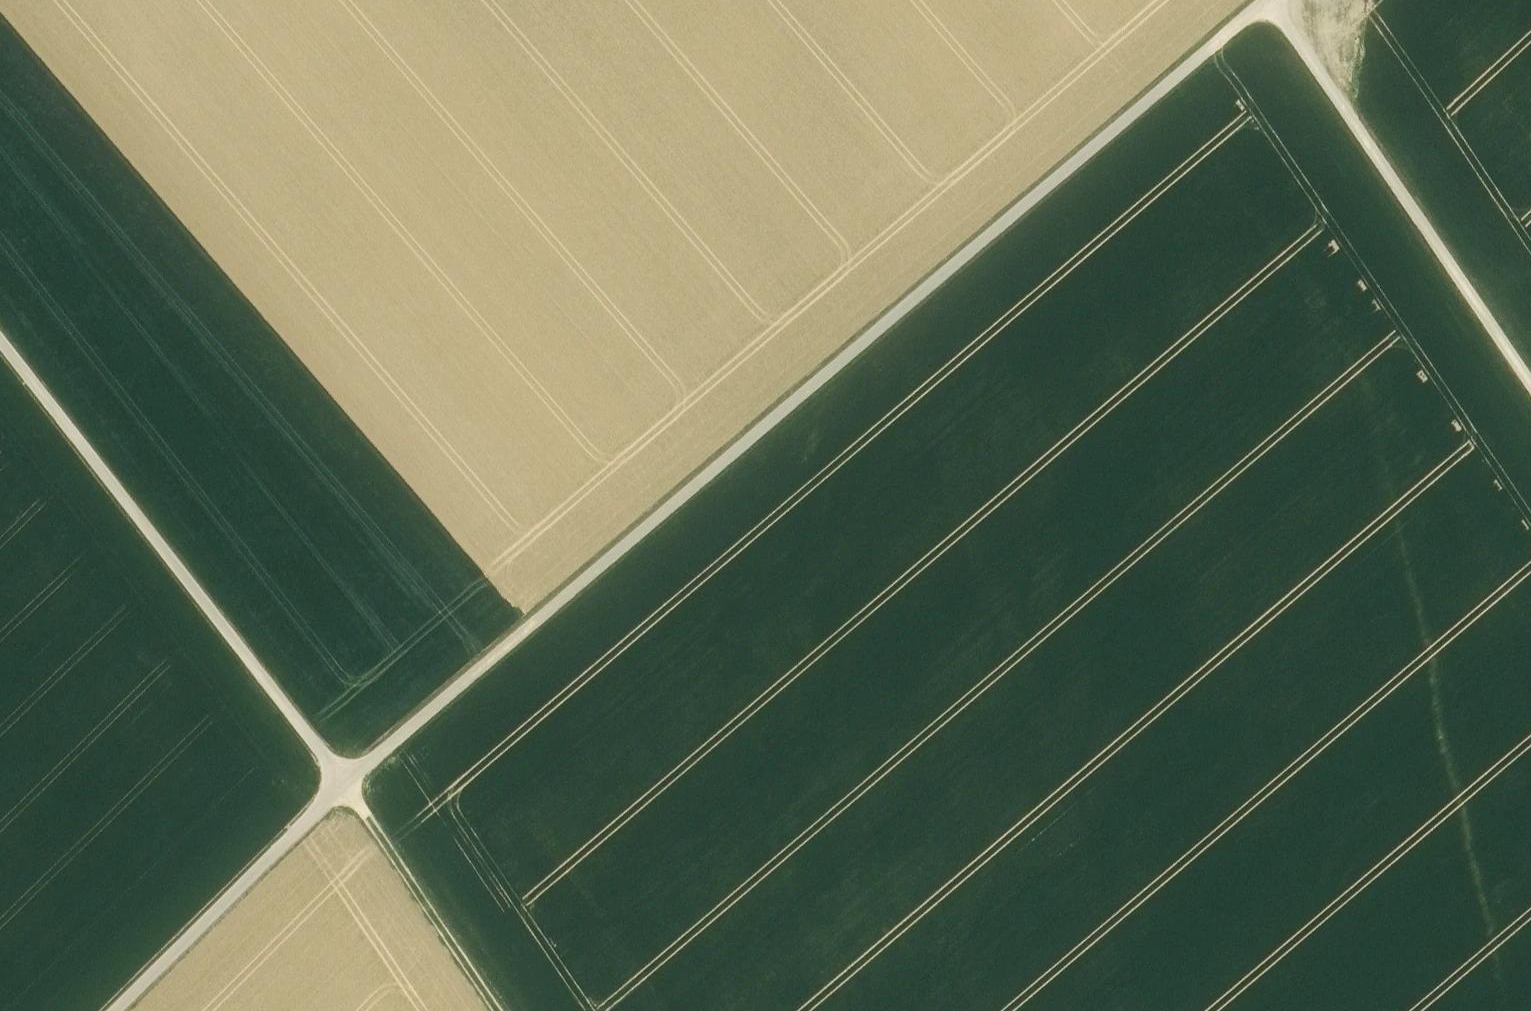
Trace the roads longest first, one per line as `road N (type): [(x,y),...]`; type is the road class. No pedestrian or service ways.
road 1 (track): [(1259,0),(335,766),(93,1010)]
road 2 (track): [(0,338),(335,766),(500,1010)]
road 3 (track): [(1268,0),(1530,388)]

